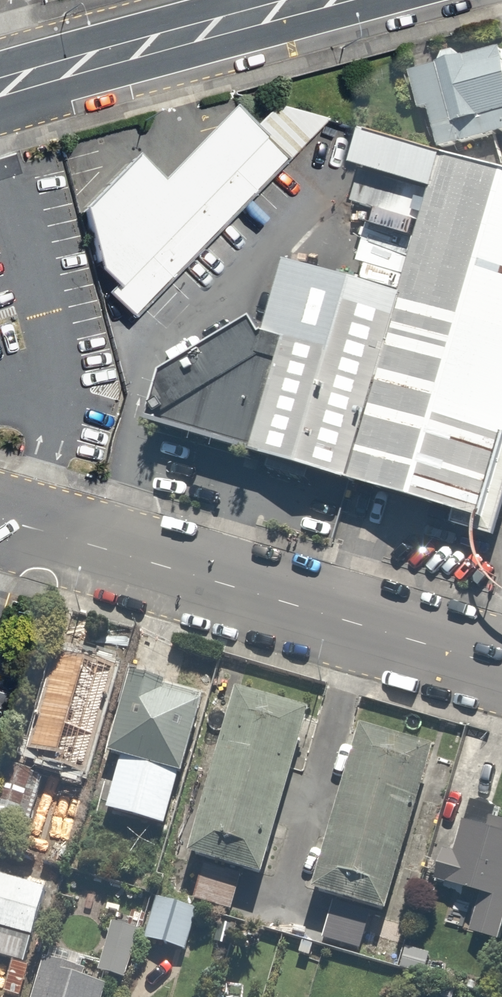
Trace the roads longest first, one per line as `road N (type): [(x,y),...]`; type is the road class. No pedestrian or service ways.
road 1 (residential): [(501,664),(0,519)]
road 2 (secondary): [(0,87),(320,0)]

